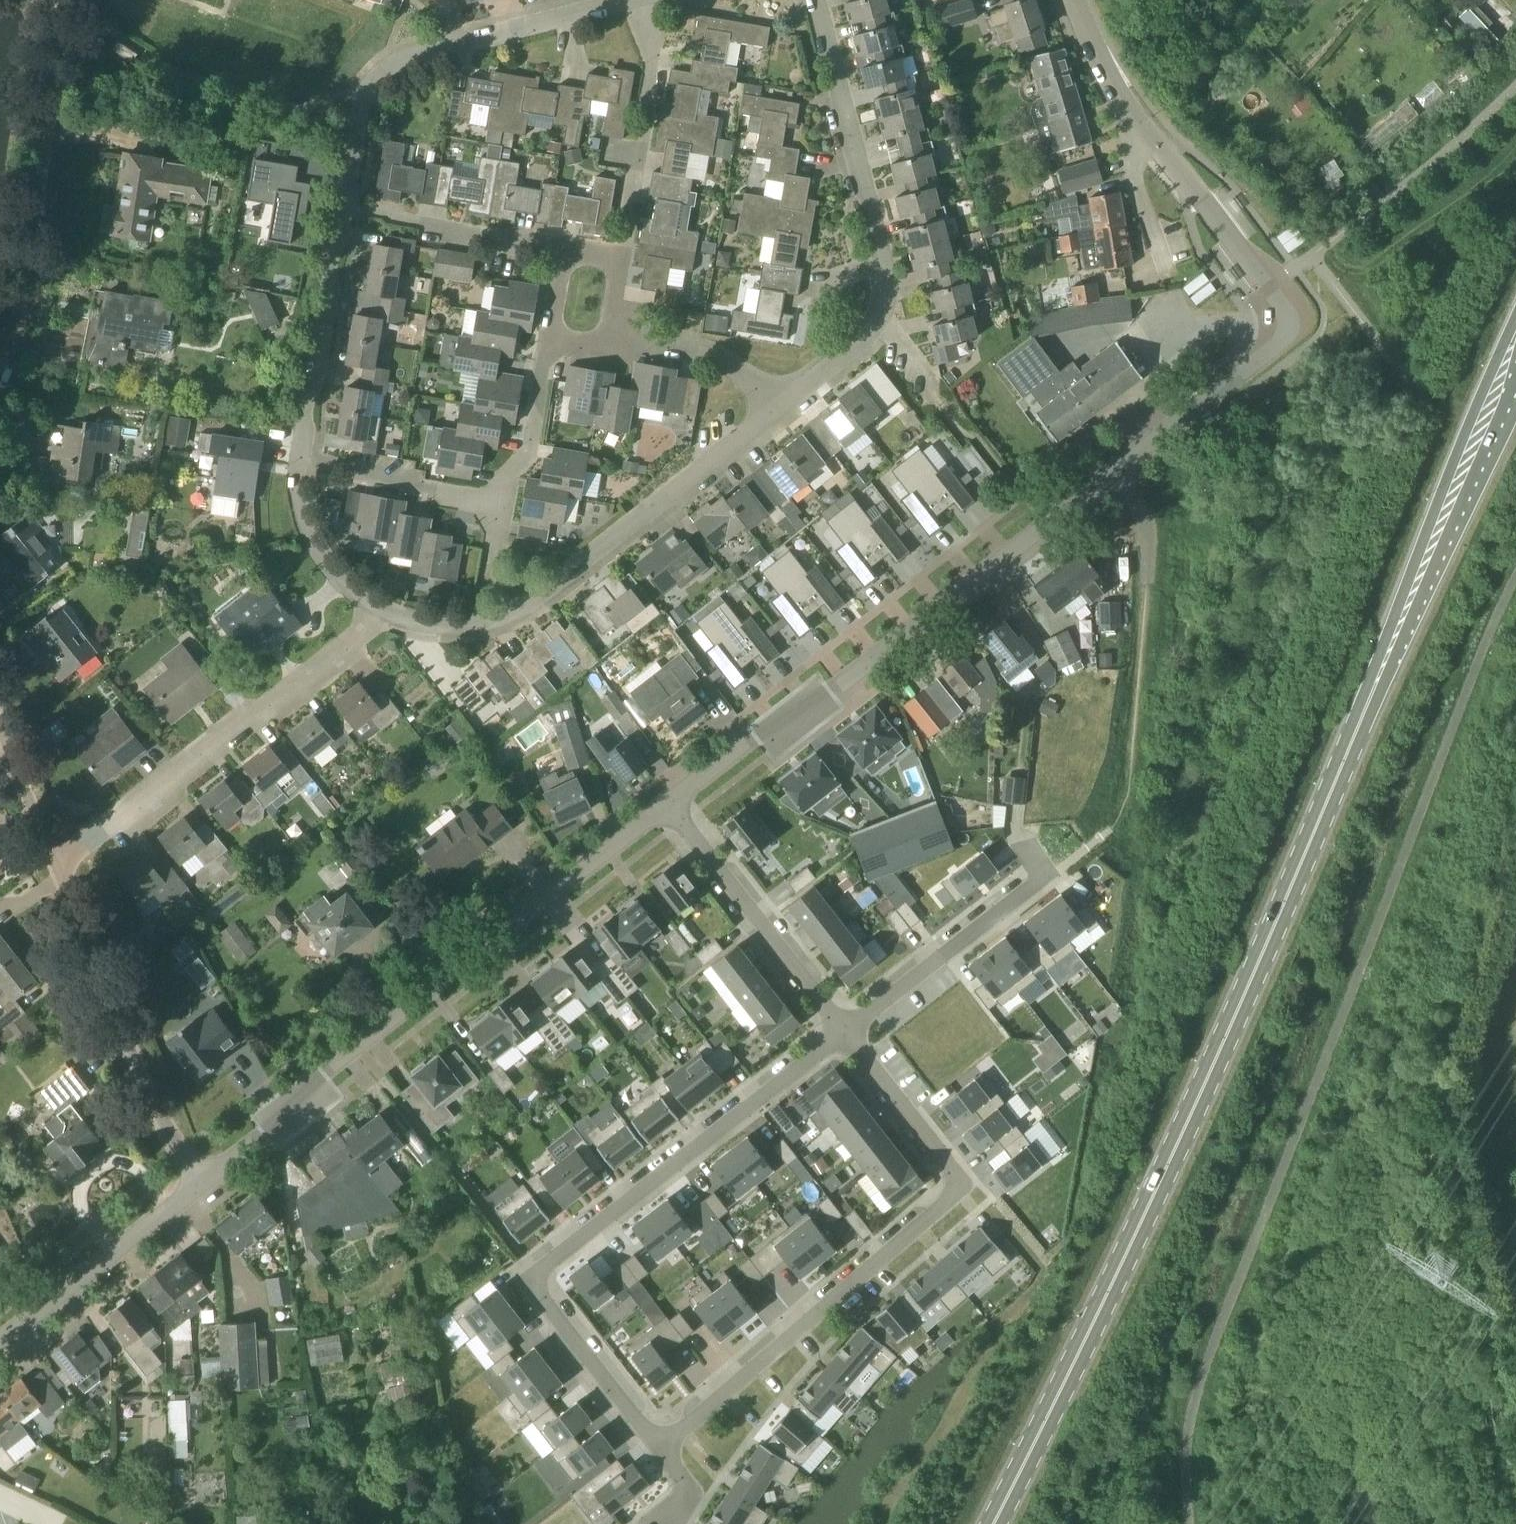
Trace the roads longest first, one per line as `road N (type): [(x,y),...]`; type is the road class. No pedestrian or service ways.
road 1 (primary): [(990,1523),(1515,359)]
road 2 (residential): [(1113,473),(1257,358),(1274,328),(1273,306),(1204,203),(1136,123),(1074,0)]
road 3 (residential): [(845,1031),(542,1272),(544,1300),(662,1450)]
road 4 (residential): [(203,1179),(330,1066),(666,804)]
road 5 (residential): [(845,1031),(947,1163),(955,1189),(662,1450)]
road 6 (residential): [(666,804),(753,736),(832,689),(1113,473)]
road 7 (residential): [(775,415),(858,347),(885,290),(879,228),(811,0)]
road 8 (residential): [(377,608),(419,622),(494,618),(549,591),(775,415)]
road 9 (residential): [(55,863),(361,635),(377,608)]
road 10 (residential): [(633,0),(380,72),(365,91),(343,206)]
road 11 (residential): [(299,463),(498,501),(528,455),(549,338)]
road 12 (residential): [(0,359),(17,301),(65,0)]
road 13 (residential): [(203,1179),(169,1138),(55,863)]
road 14 (residential): [(1113,473),(1149,535),(1131,801)]
road 15 (residential): [(666,804),(845,1031)]
road 16 (residential): [(1024,847),(1038,871),(1032,886),(845,1031)]
road 17 (residential): [(620,259),(658,0)]
road 18 (residential): [(0,1343),(203,1179)]
road 19 (residential): [(343,206),(299,463)]
road 20 (residential): [(343,206),(563,248)]
road 21 (residential): [(775,415),(736,372),(701,354),(606,340)]
road 22 (residential): [(299,463),(304,521),(329,569),(377,608)]
road 23 (residential): [(55,863),(0,728)]

